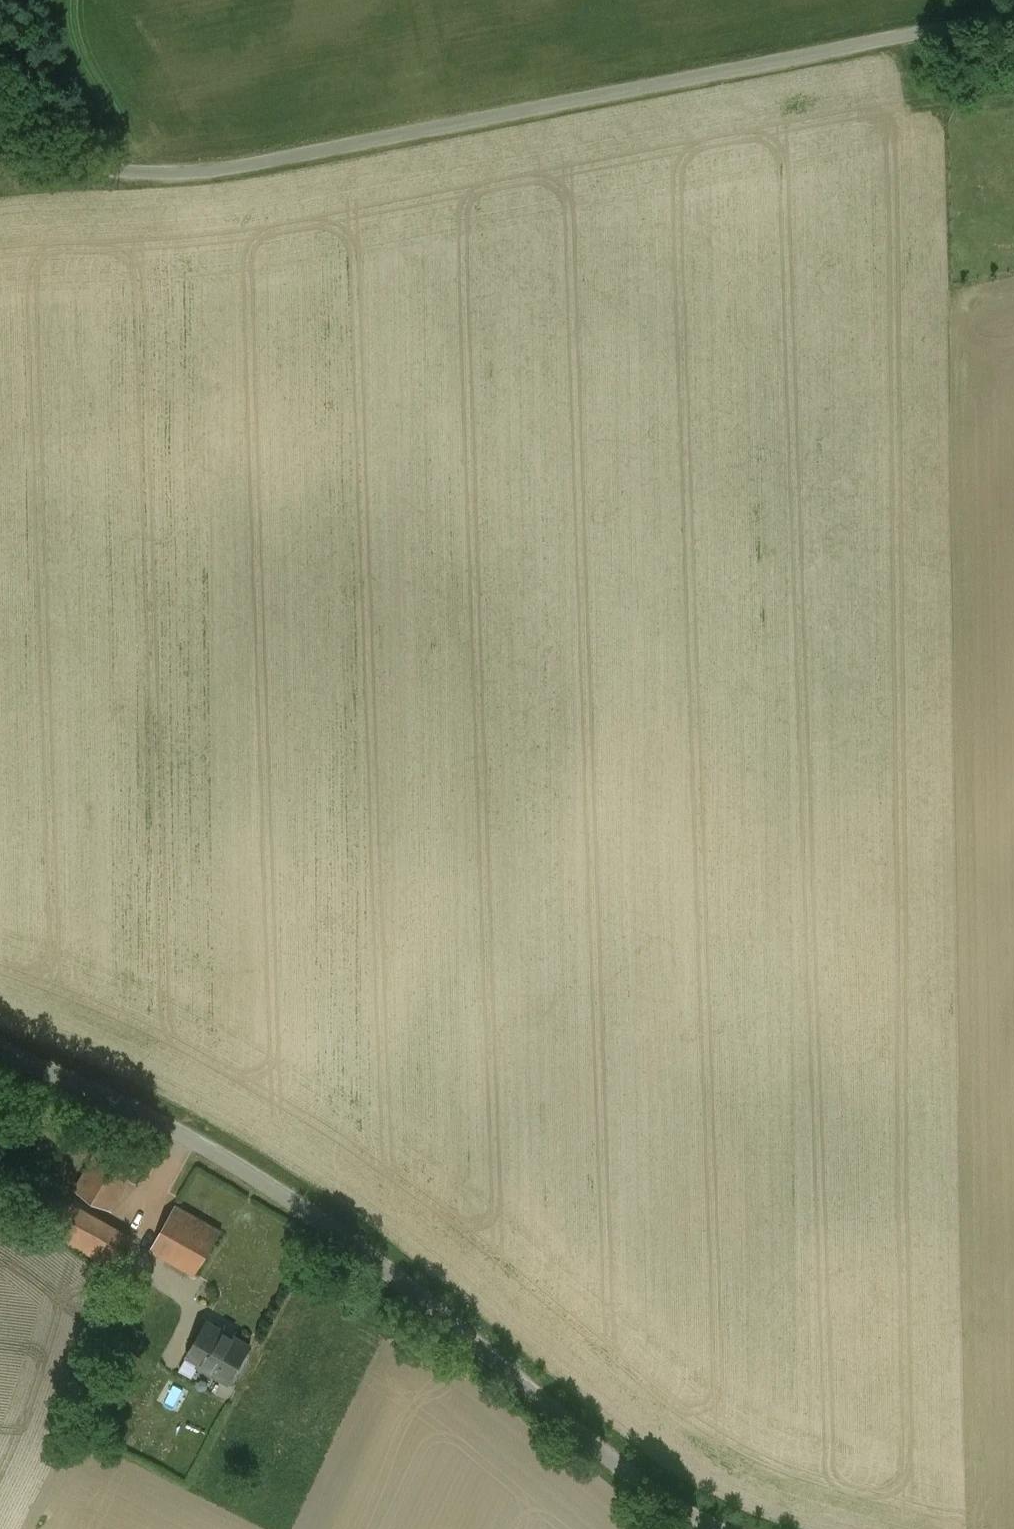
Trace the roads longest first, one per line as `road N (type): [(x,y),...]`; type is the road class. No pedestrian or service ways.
road 1 (unclassified): [(0,169),(214,173),(1013,15)]
road 2 (unclassified): [(721,1528),(604,1453),(325,1224),(225,1158),(0,1051)]

